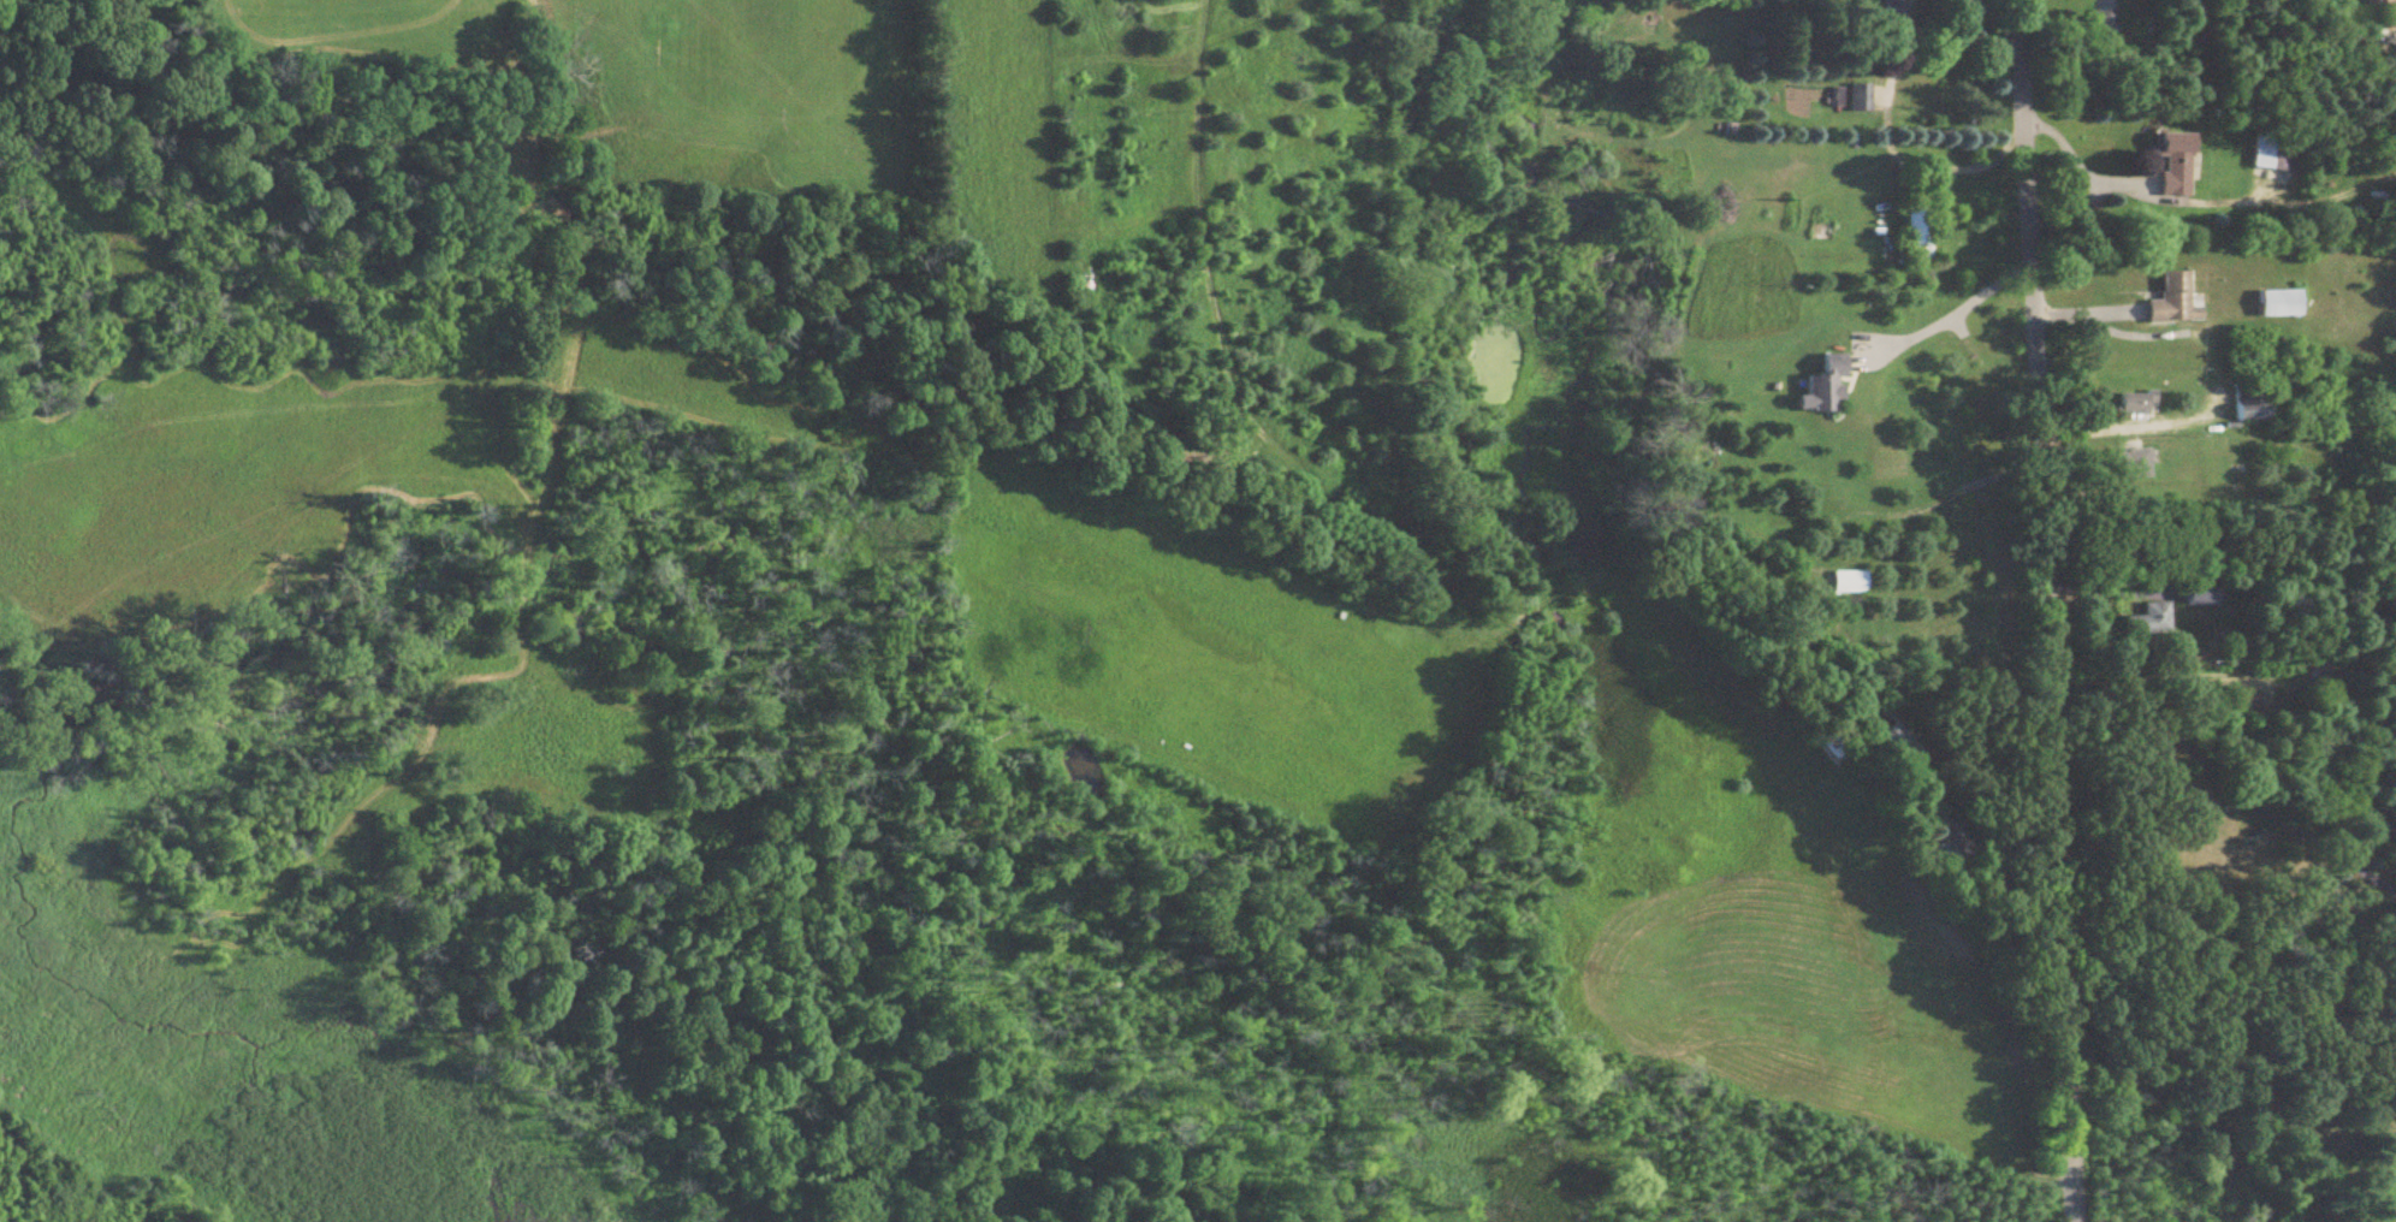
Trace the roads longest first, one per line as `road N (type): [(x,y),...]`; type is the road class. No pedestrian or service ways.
road 1 (residential): [(2073,1221),(2020,0)]

